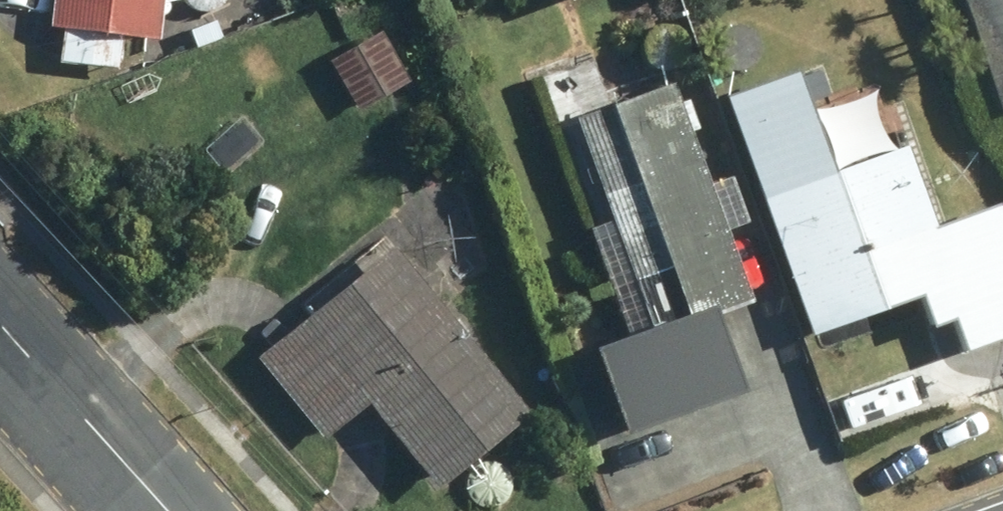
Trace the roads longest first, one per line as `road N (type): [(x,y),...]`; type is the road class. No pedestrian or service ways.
road 1 (tertiary): [(0,313),(169,510)]

